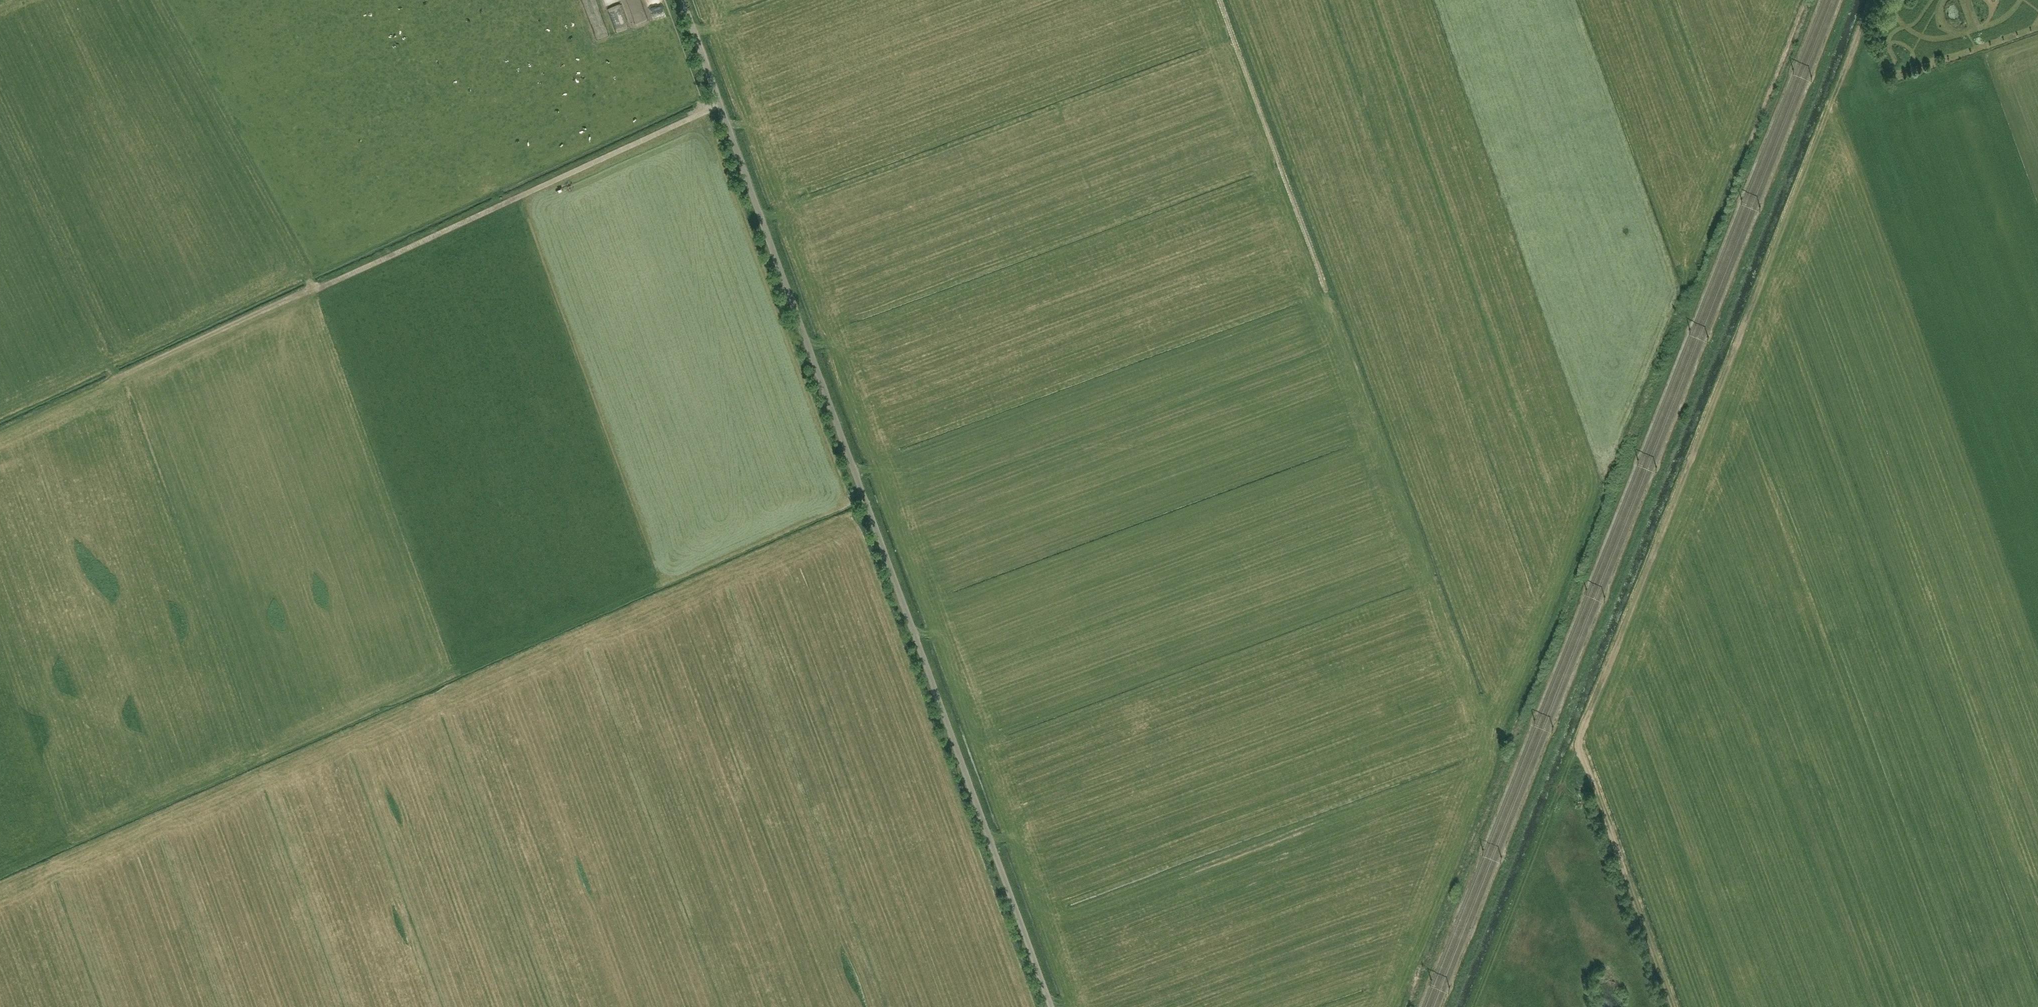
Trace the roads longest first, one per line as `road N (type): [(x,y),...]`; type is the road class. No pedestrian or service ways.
road 1 (track): [(1473,1006),(1871,0)]
road 2 (unclassified): [(1051,1006),(681,0)]
road 3 (track): [(1579,743),(1674,1006)]

